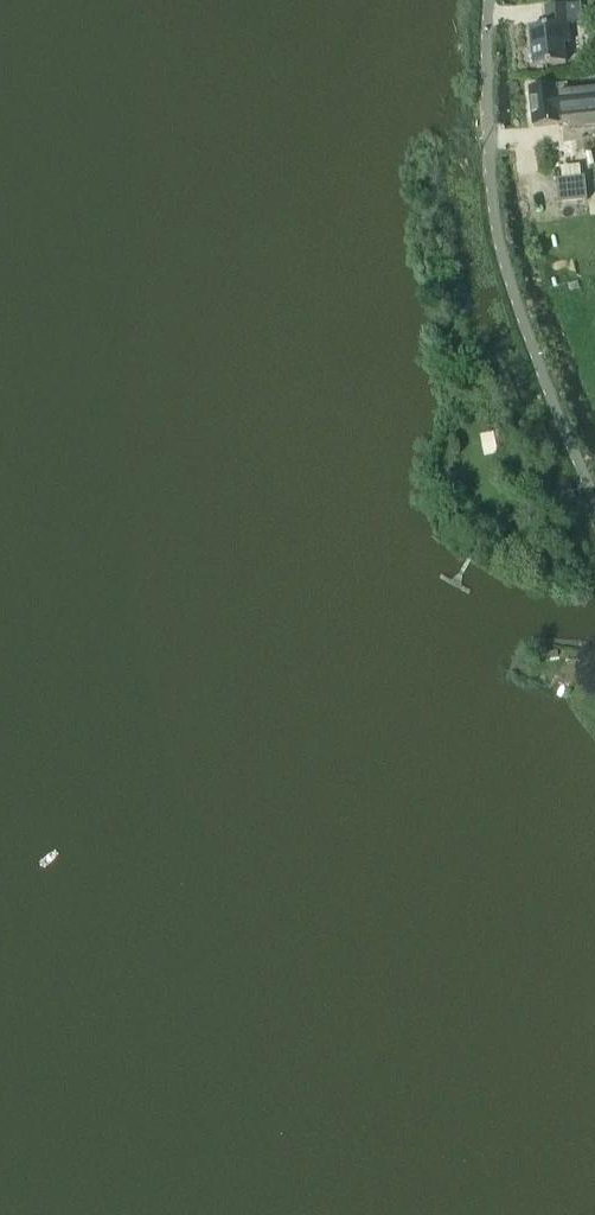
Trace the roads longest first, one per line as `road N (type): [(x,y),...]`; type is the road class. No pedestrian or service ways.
road 1 (residential): [(490,0),(489,154),(501,250),(527,340),(594,495)]

